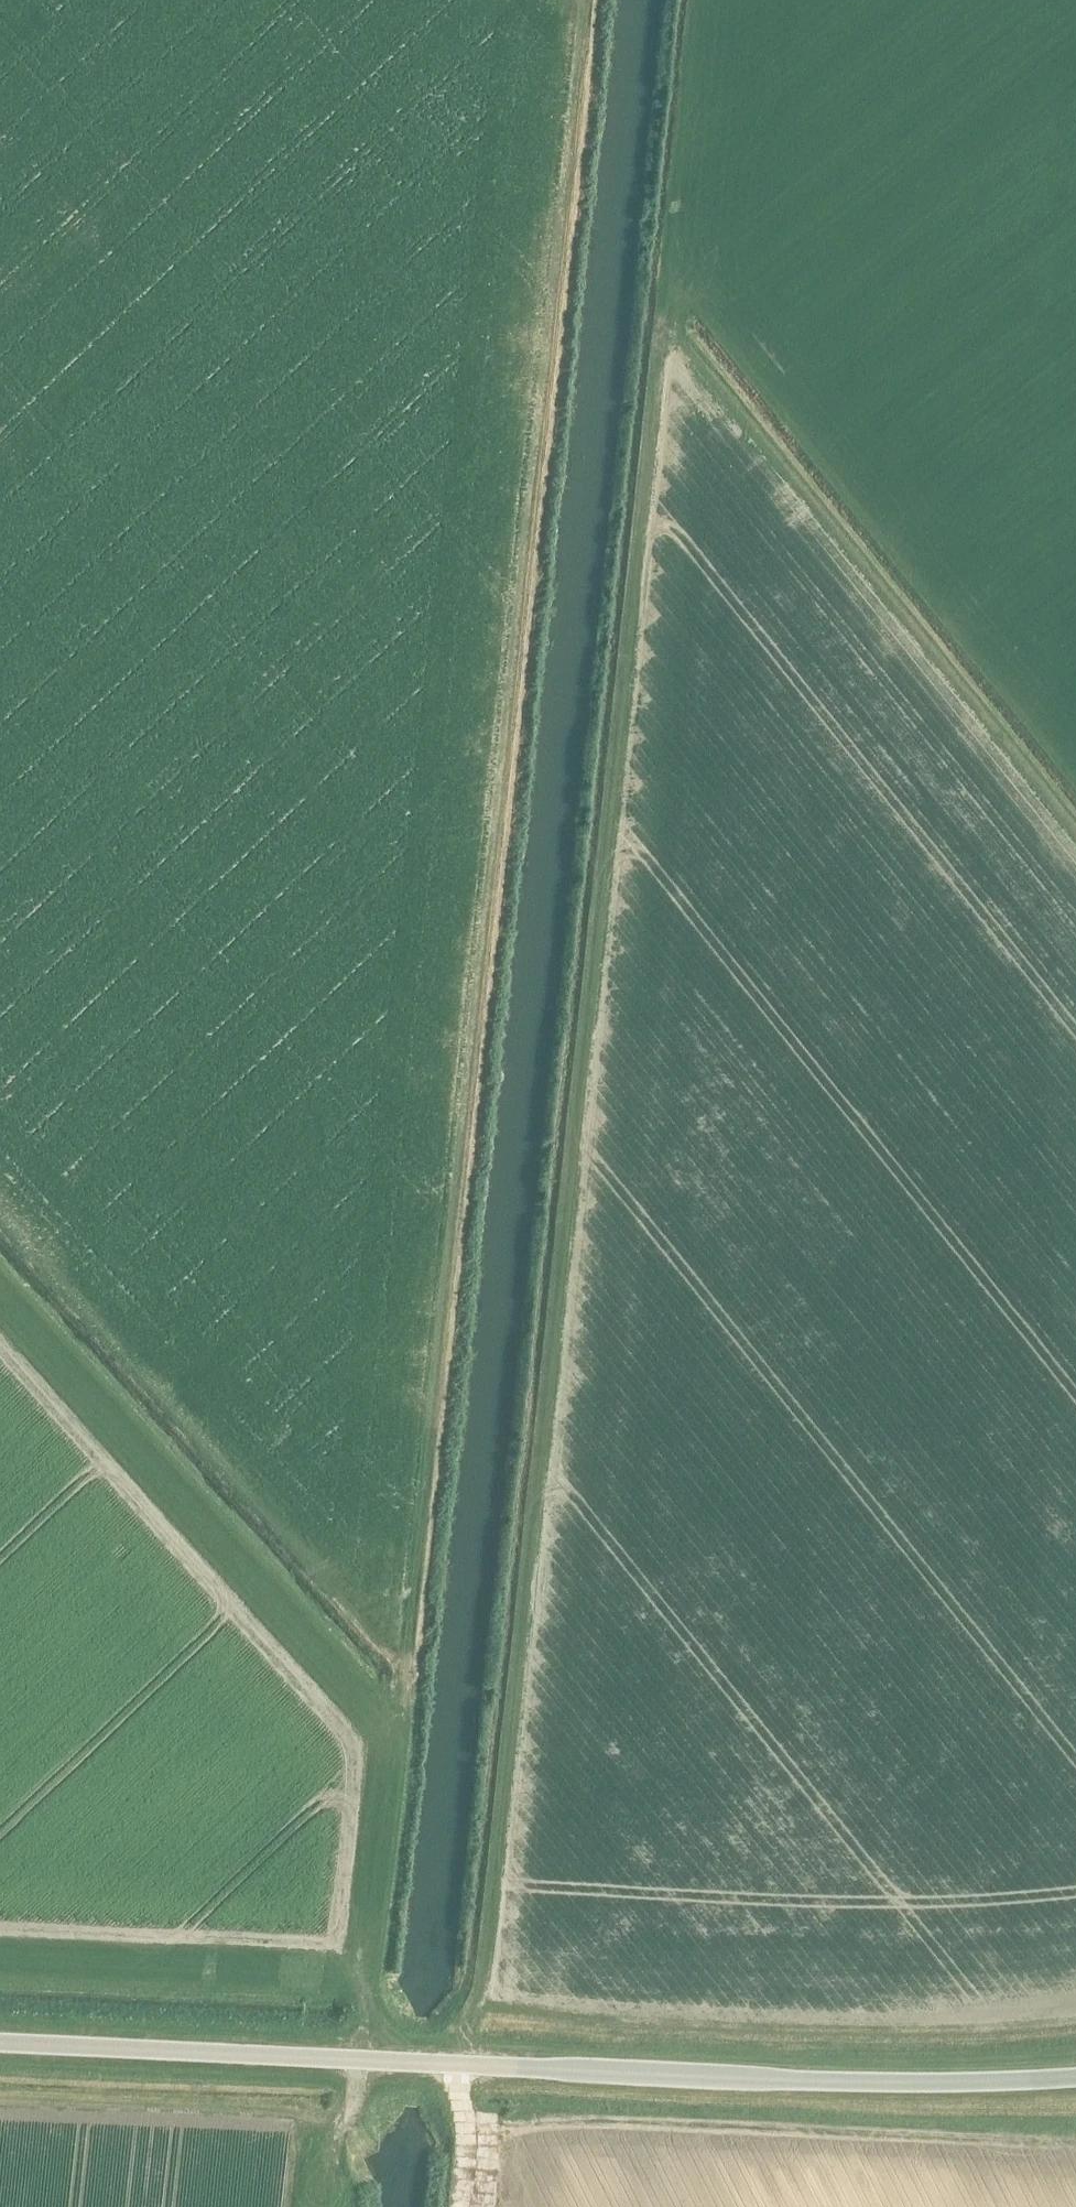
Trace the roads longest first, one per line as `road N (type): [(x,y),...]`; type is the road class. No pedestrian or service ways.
road 1 (unclassified): [(1075,2077),(800,2080),(0,2043)]

